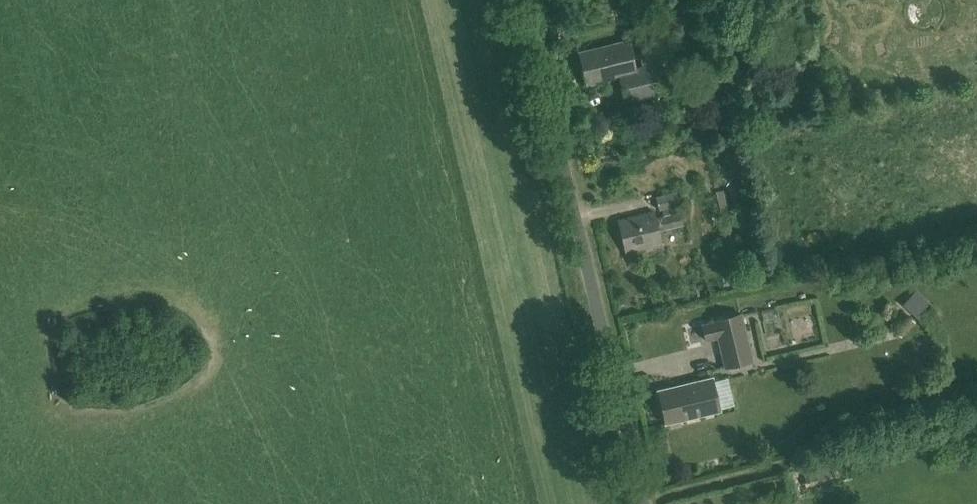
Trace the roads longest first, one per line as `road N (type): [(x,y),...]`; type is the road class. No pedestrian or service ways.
road 1 (unclassified): [(643,503),(524,0)]

